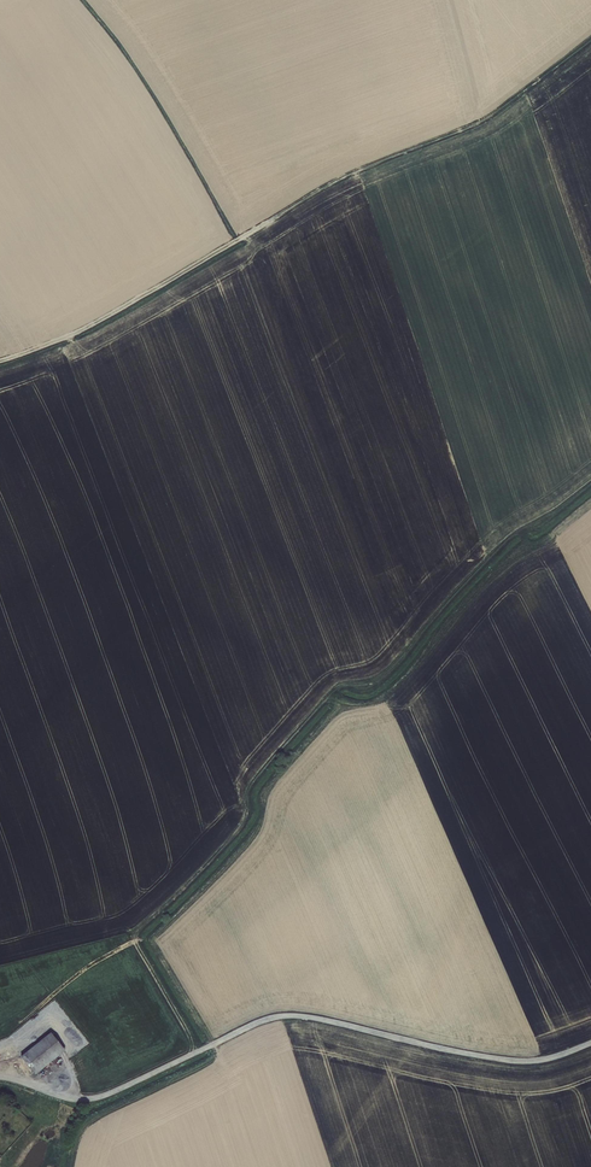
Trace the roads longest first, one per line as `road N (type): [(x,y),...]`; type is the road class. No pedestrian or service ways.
road 1 (track): [(0,365),(128,308),(379,158),(506,114),(590,47)]
road 2 (track): [(590,1043),(547,1060),(505,1061),(284,1017),(92,1098),(0,1076)]

